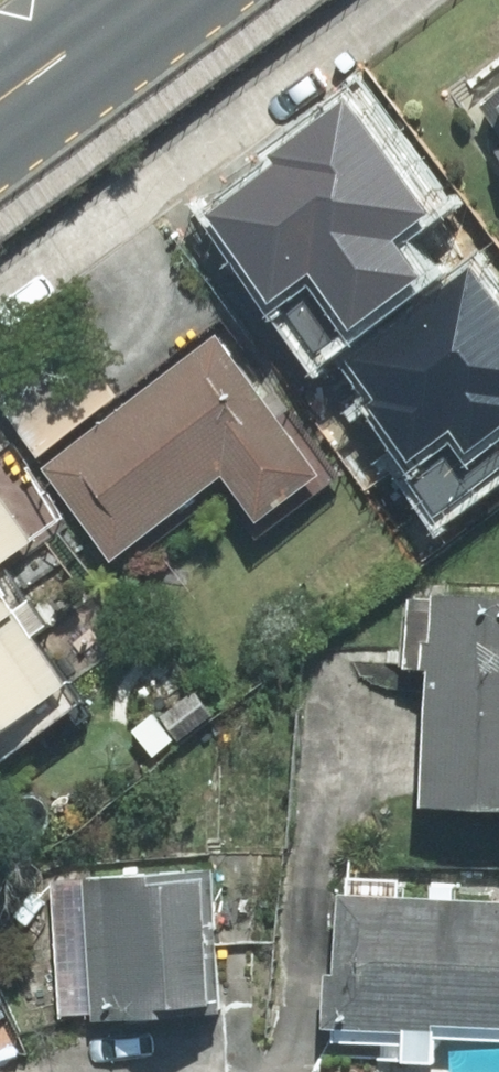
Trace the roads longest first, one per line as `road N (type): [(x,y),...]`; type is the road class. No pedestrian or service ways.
road 1 (secondary): [(133,0),(0,101)]

